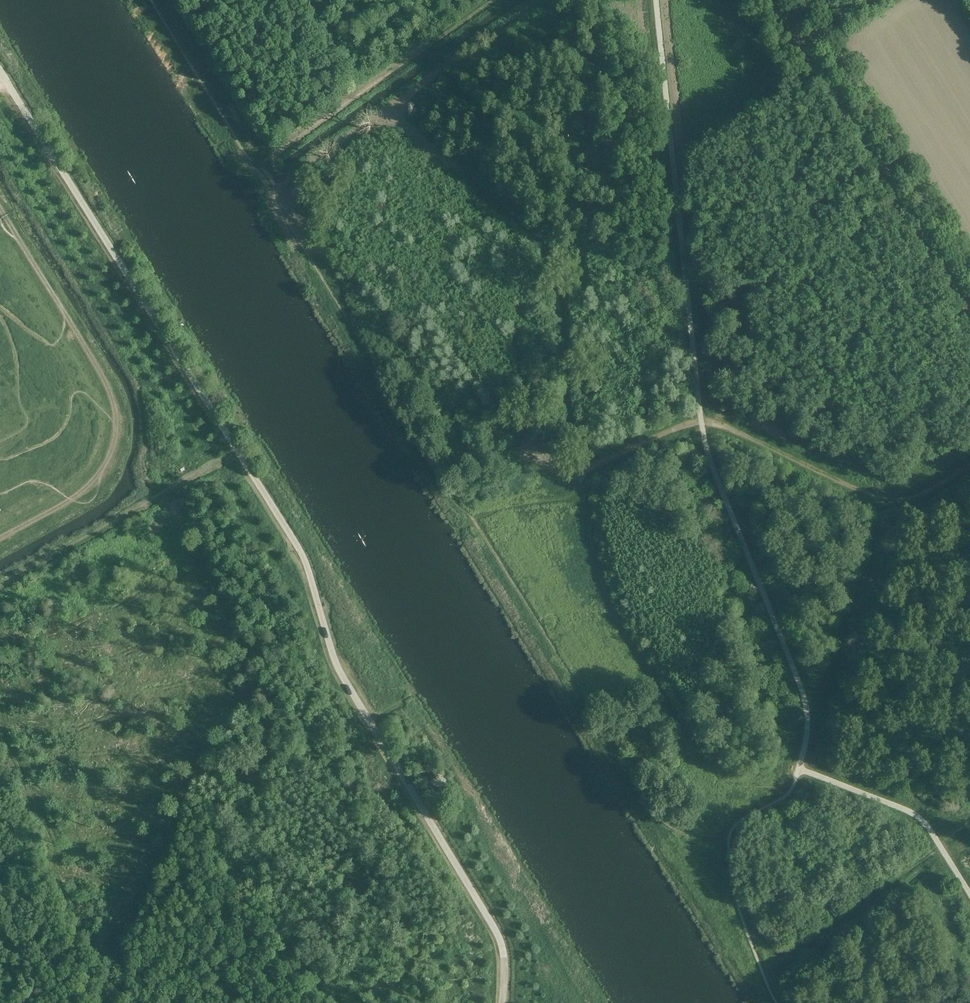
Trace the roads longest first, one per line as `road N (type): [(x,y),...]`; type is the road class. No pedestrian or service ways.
road 1 (unclassified): [(503,1002),(505,958),(494,929),(338,666),(301,554),(0,73)]
road 2 (track): [(599,463),(702,420),(890,501),(920,494),(969,462)]
road 3 (tertiary): [(969,283),(795,0)]
road 4 (track): [(807,721),(890,501)]
road 5 (track): [(0,537),(71,498),(106,465)]
road 6 (track): [(116,427),(103,377),(63,312)]

